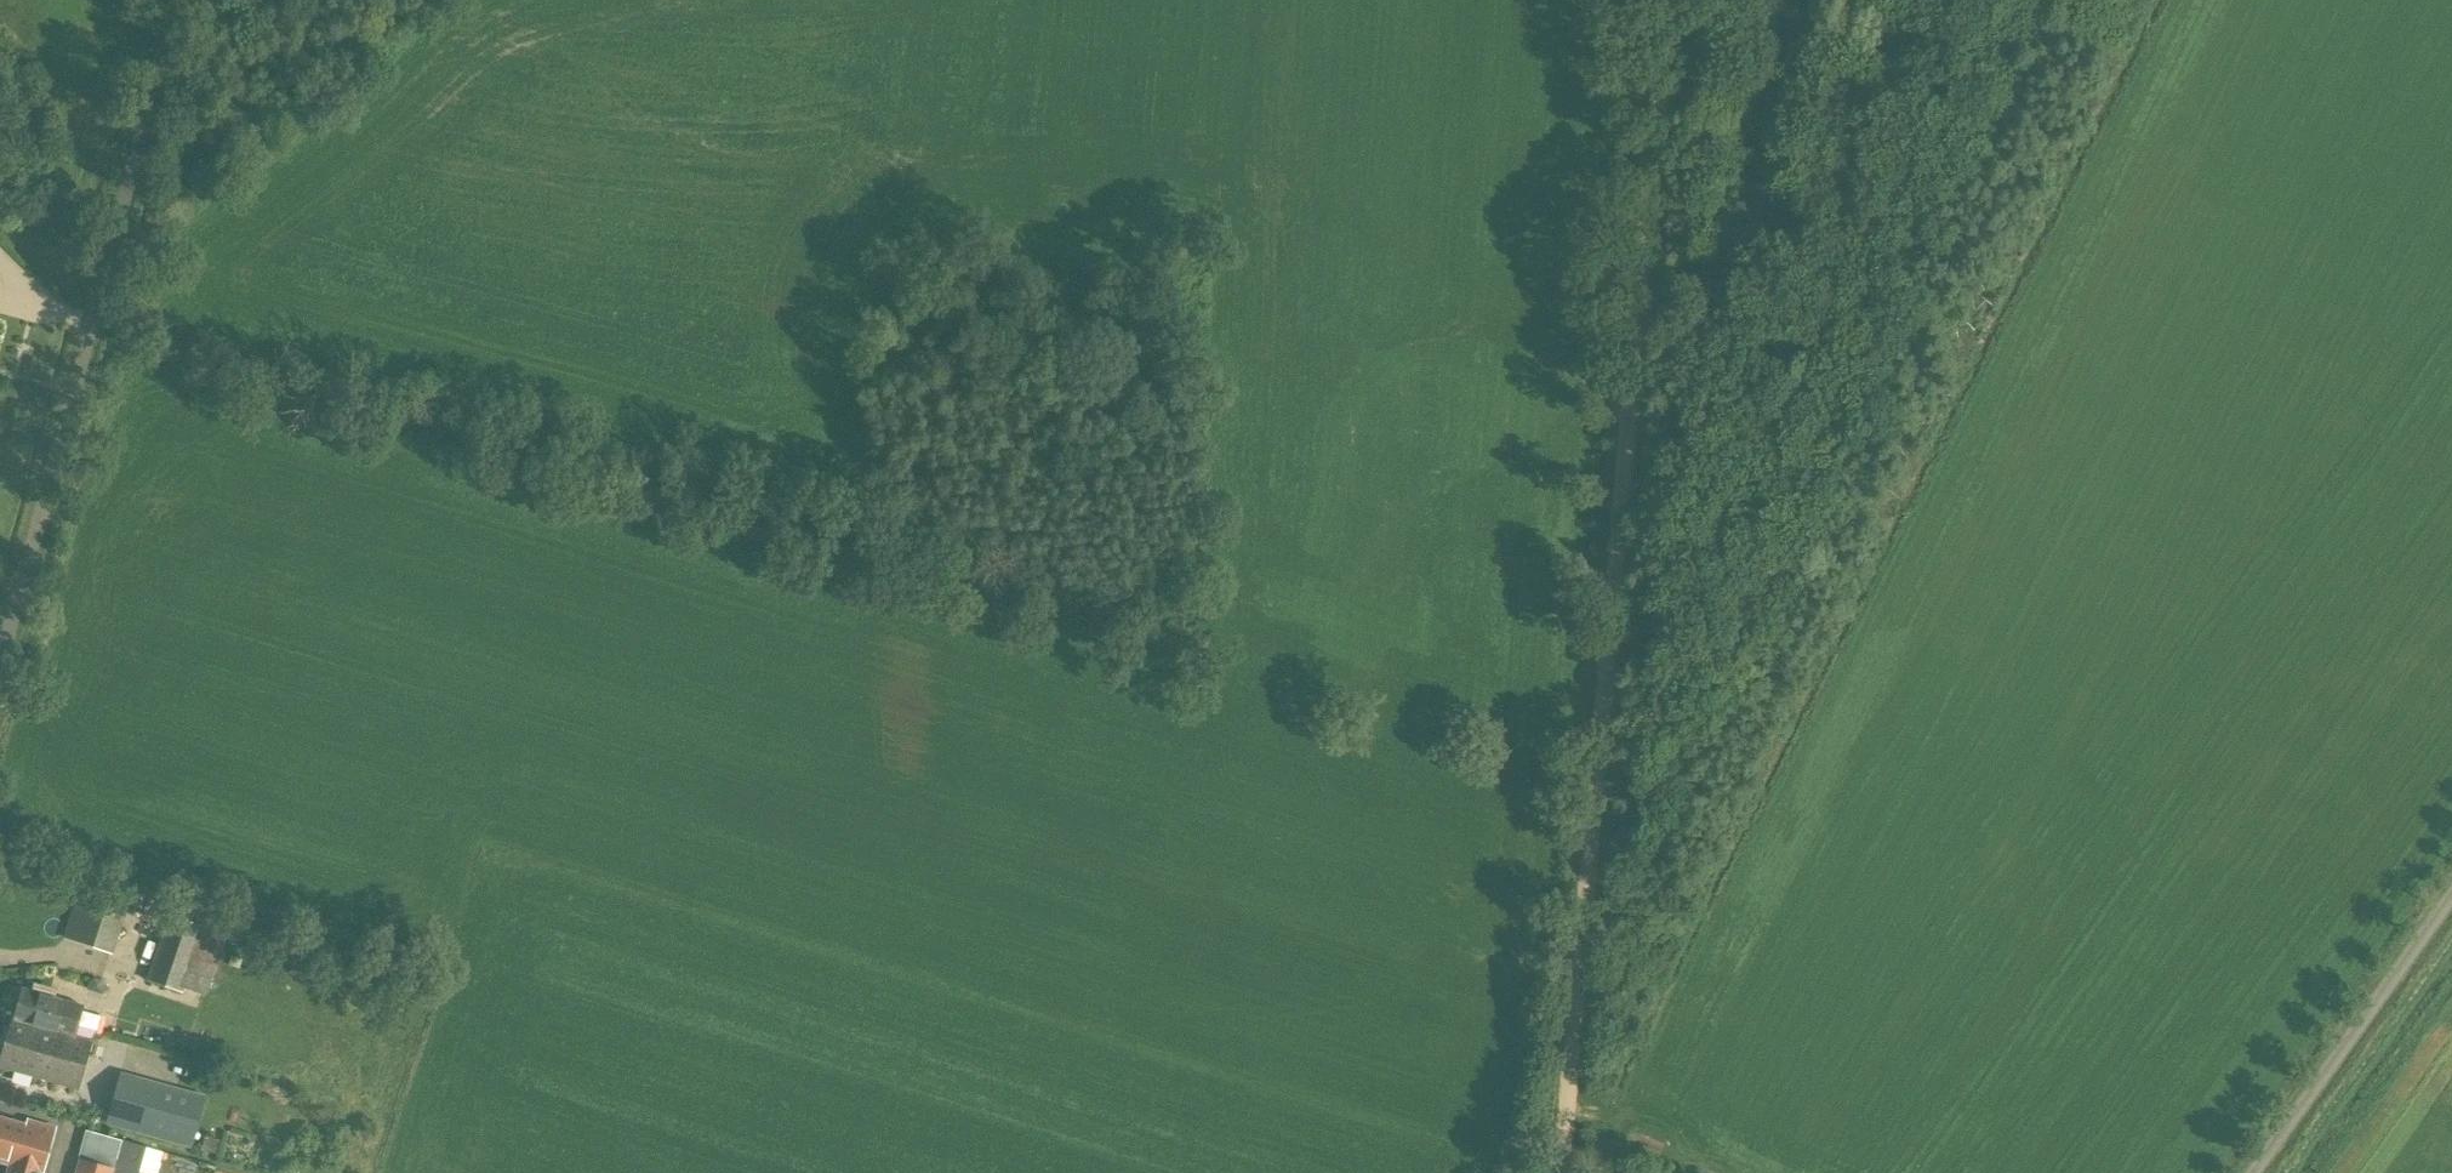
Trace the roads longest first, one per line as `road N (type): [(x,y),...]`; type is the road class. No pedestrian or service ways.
road 1 (track): [(1557,1172),(1668,0)]
road 2 (unclassified): [(0,649),(178,0)]
road 3 (unclassified): [(2262,1172),(2451,909)]

